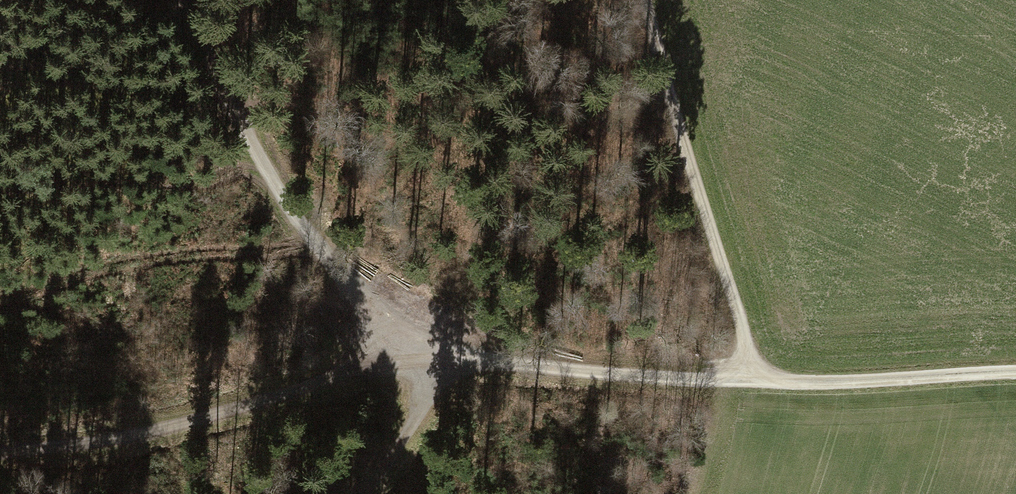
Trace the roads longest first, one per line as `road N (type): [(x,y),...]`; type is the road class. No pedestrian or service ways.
road 1 (track): [(1015,374),(813,383),(441,357)]
road 2 (track): [(0,454),(125,437),(441,357)]
road 3 (track): [(441,357),(394,327),(276,187),(180,0)]
road 4 (track): [(646,0),(740,325),(746,380)]
road 5 (track): [(441,357),(370,493)]

